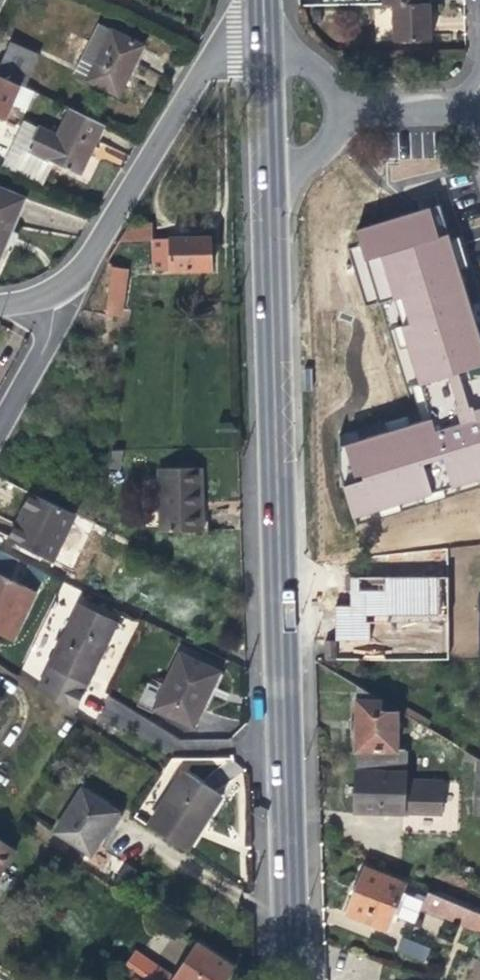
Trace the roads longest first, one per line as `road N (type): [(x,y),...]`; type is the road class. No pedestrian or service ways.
road 1 (secondary): [(267,189),(294,979)]
road 2 (residential): [(66,292),(215,52),(262,11)]
road 3 (secondary): [(263,46),(267,189)]
road 4 (residential): [(0,409),(66,292)]
road 5 (residential): [(267,189),(364,107)]

